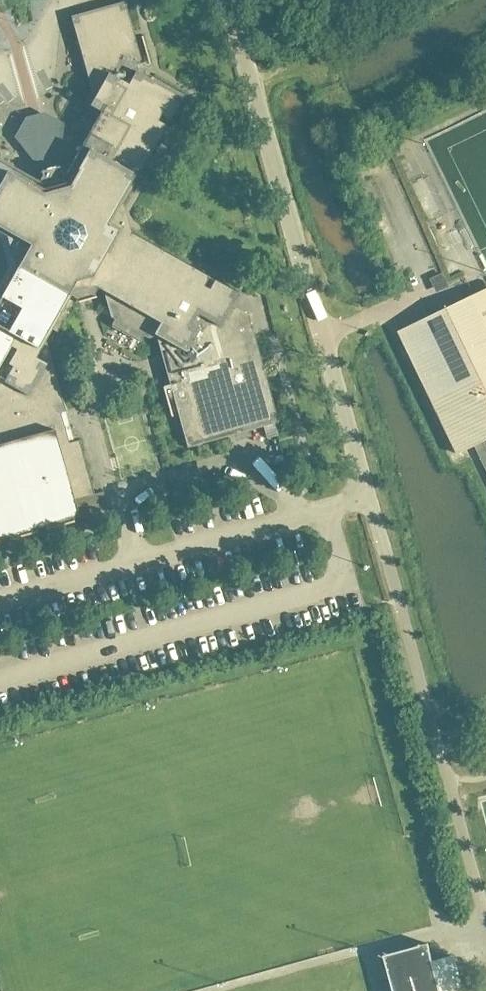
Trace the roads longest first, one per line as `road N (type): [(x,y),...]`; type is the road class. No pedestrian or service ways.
road 1 (residential): [(225,0),(485,915)]

